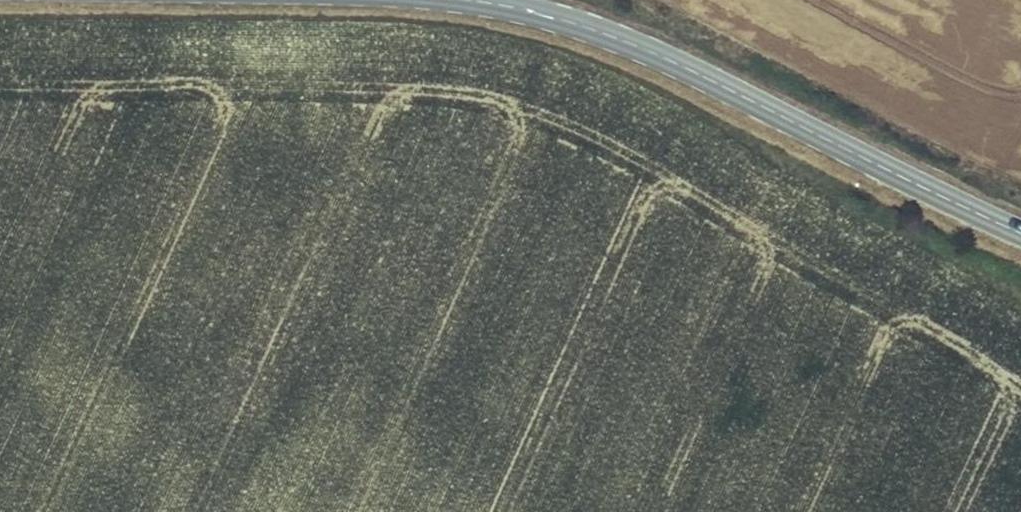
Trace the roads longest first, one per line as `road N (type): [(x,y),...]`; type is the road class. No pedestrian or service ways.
road 1 (tertiary): [(469,0),(589,28),(1020,233)]

